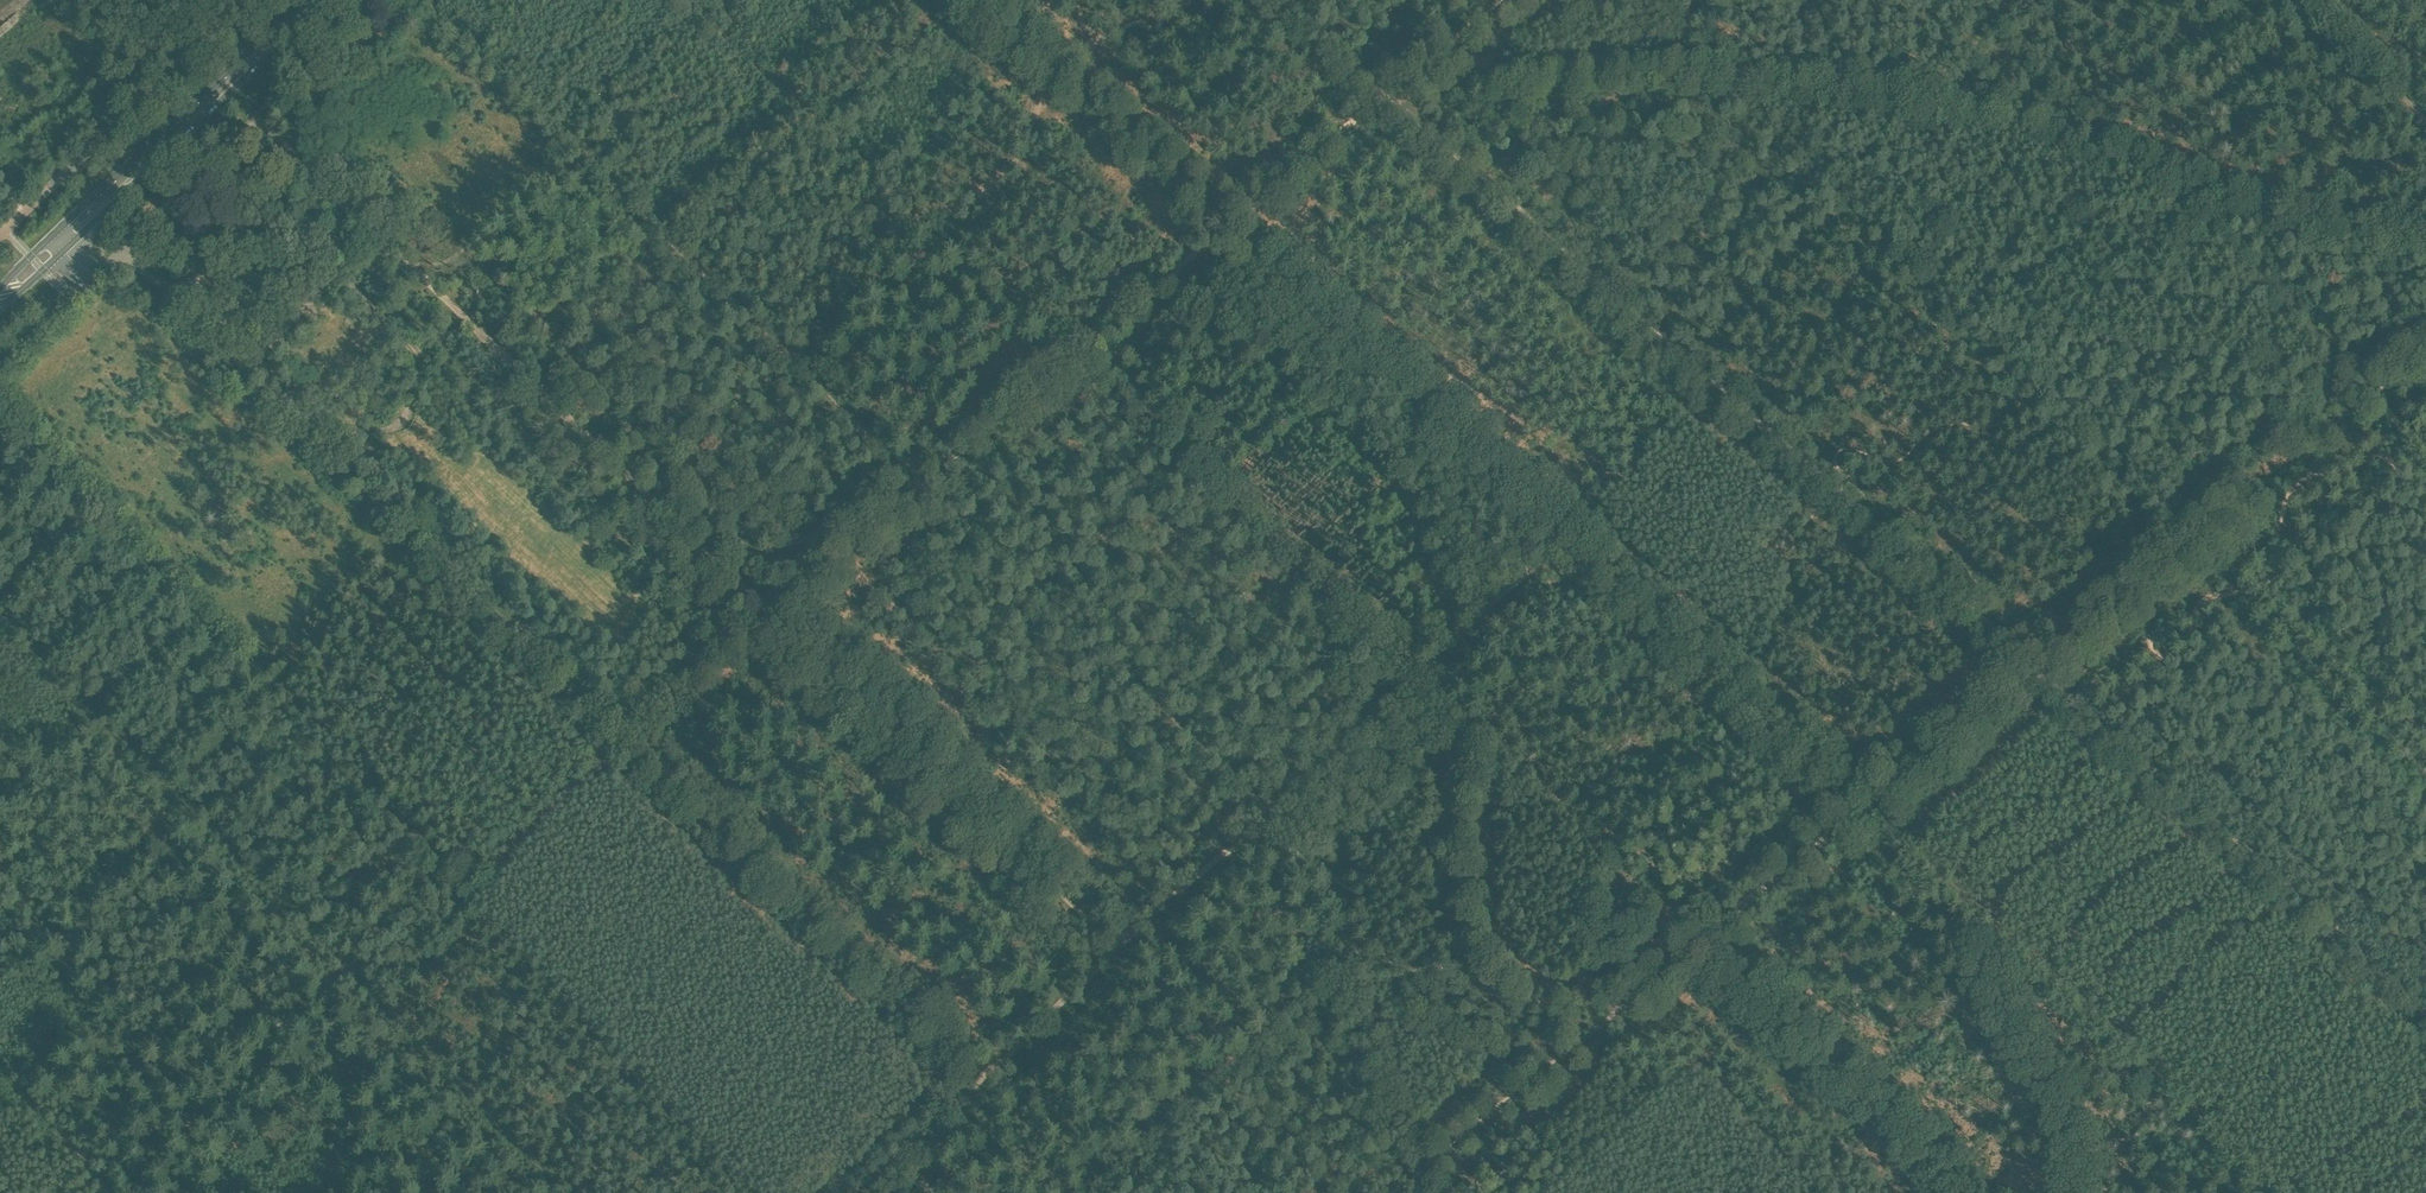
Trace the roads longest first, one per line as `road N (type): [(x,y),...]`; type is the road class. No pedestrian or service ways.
road 1 (track): [(1411,75),(1515,83),(1726,73),(1890,97),(2019,125),(2335,225),(2425,234)]
road 2 (track): [(1281,0),(2036,662)]
road 3 (track): [(2293,1192),(1564,535)]
road 4 (track): [(923,482),(1500,0)]
road 5 (track): [(2425,442),(1981,0)]
road 6 (track): [(2036,662),(2425,1004)]
road 7 (track): [(769,608),(417,272)]
road 8 (track): [(1122,941),(1074,908),(769,608)]
road 9 (track): [(1238,841),(1314,861),(1351,950),(1364,957),(1415,969),(1472,968),(1503,990),(1554,1005),(1612,1001),(1634,991)]
road 10 (track): [(1414,672),(1279,557),(1073,359)]
road 11 (track): [(1562,532),(1229,227)]
road 12 (track): [(1698,939),(2036,662)]
road 13 (track): [(468,904),(750,1192)]
road 14 (track): [(1681,954),(1617,898),(1618,868),(1597,830),(1414,672)]
road 15 (track): [(1970,1192),(1698,939)]
road 16 (track): [(855,1192),(1122,941)]
road 17 (primary): [(59,243),(316,0)]
road 18 (track): [(2175,556),(2209,563),(2425,766)]
road 19 (track): [(2169,560),(2425,355)]
road 20 (unclassified): [(26,210),(246,0)]
road 21 (unclassified): [(90,278),(254,119)]
road 22 (track): [(1430,1163),(1598,1027)]
road 23 (track): [(1268,808),(1414,672)]
road 24 (track): [(769,608),(923,482)]
road 25 (track): [(390,330),(418,367),(402,421),(348,434),(334,432),(318,415)]
road 26 (track): [(2304,0),(2425,122)]
road 27 (track): [(2036,662),(2169,560)]
road 28 (track): [(1122,941),(1238,841)]
road 29 (unclassified): [(0,362),(90,278)]

